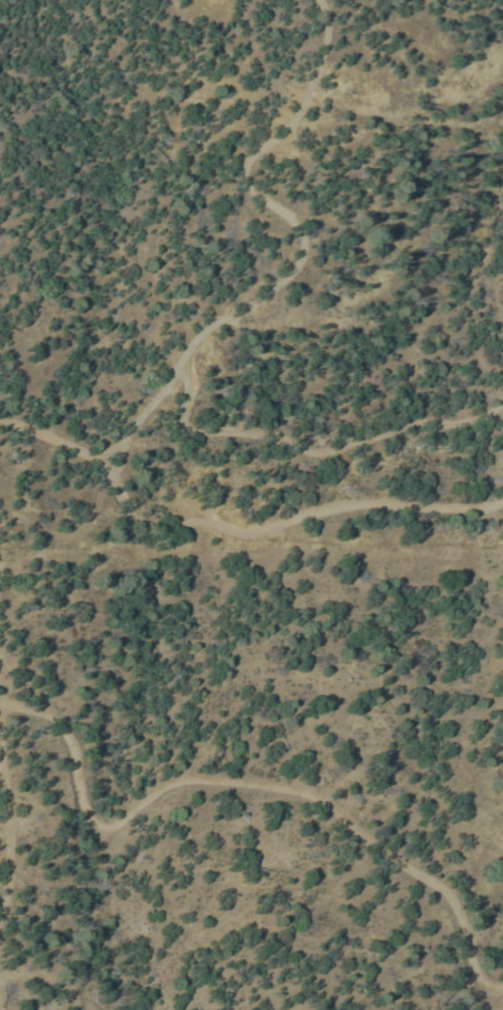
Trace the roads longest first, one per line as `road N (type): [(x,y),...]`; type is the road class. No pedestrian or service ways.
road 1 (track): [(502,985),(466,967),(435,889),(324,802),(266,786),(186,781),(145,798),(120,826),(98,827),(54,738),(0,707)]
road 2 (track): [(502,502),(342,508),(262,531),(226,514),(195,453),(183,419),(185,389),(175,376)]
road 3 (track): [(189,434),(252,435),(318,452),(502,405)]
road 4 (track): [(0,916),(0,751)]

